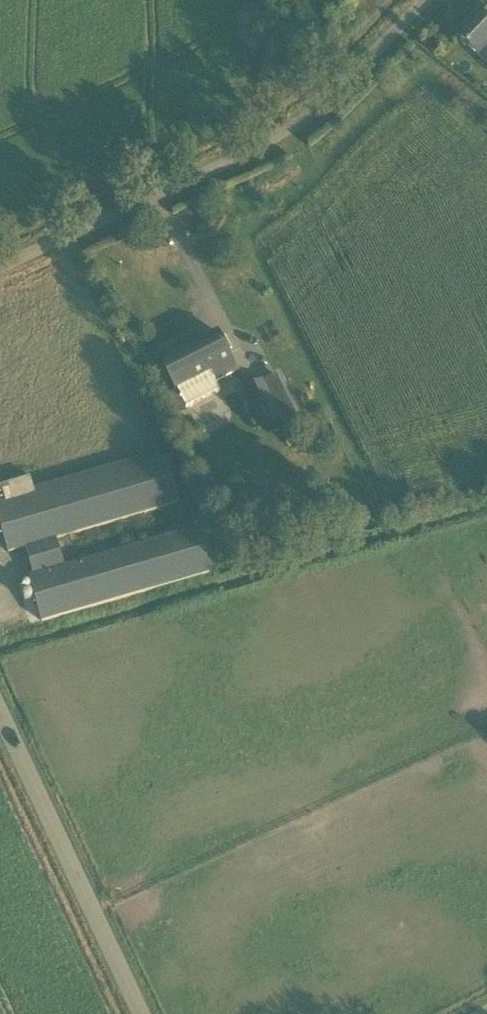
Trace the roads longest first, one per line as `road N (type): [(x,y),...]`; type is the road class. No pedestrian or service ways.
road 1 (unclassified): [(0,268),(319,107),(428,0)]
road 2 (unclassified): [(134,1013),(0,728)]

